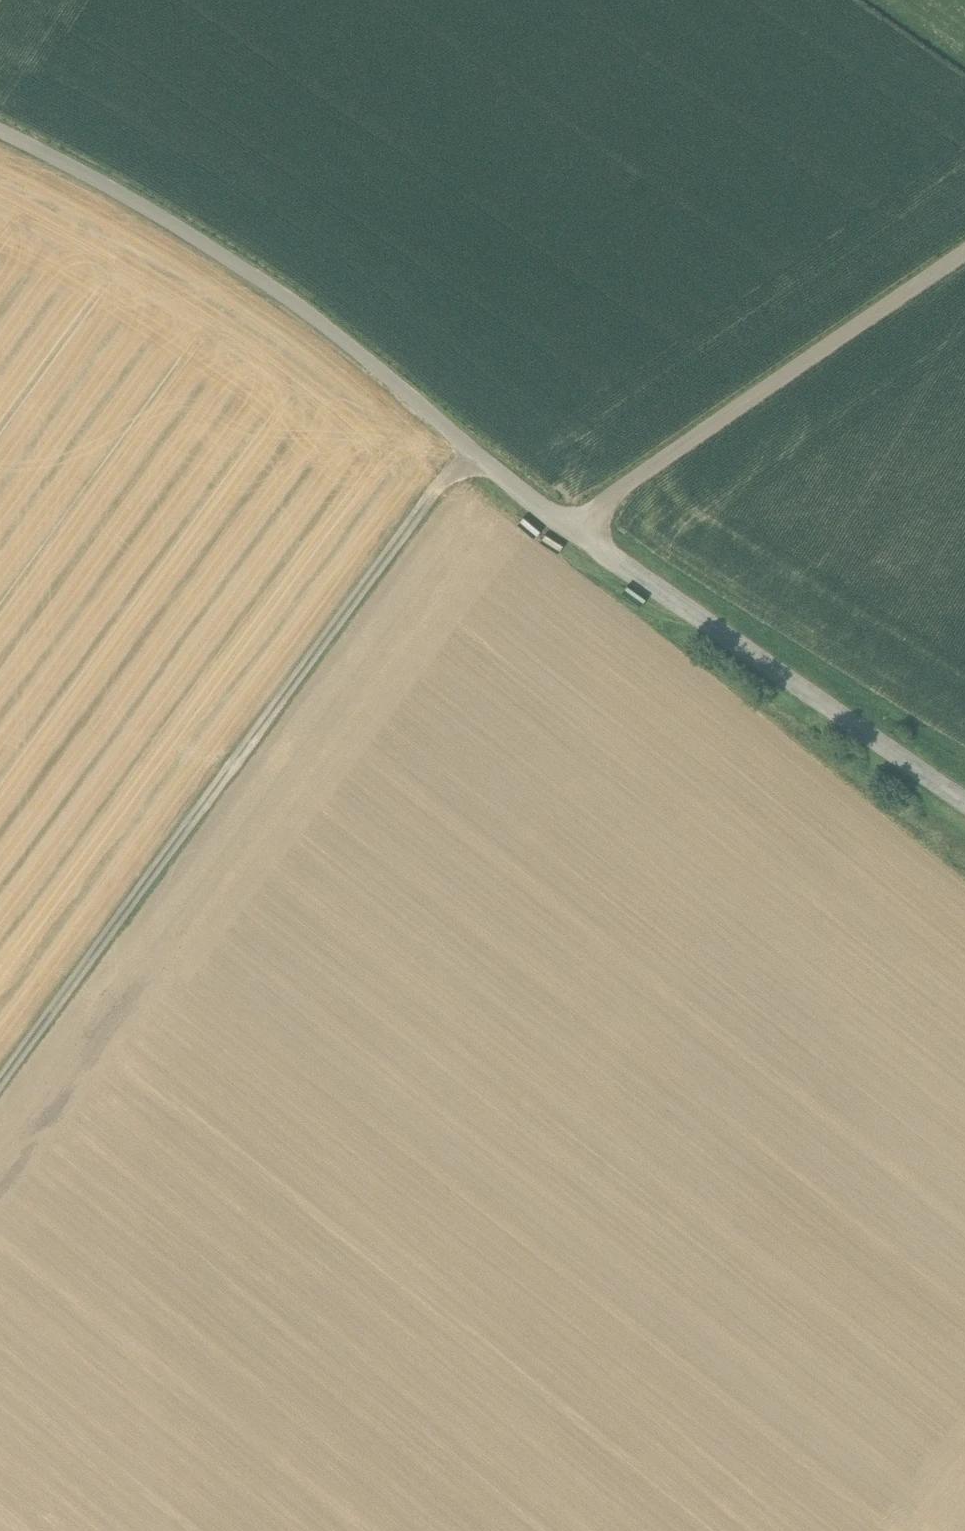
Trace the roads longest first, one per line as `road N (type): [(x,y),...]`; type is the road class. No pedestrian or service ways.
road 1 (unclassified): [(161,216),(385,365),(474,452),(577,532),(964,803)]
road 2 (track): [(0,1089),(474,452)]
road 3 (track): [(577,532),(964,262)]
road 4 (residential): [(0,132),(161,216)]

